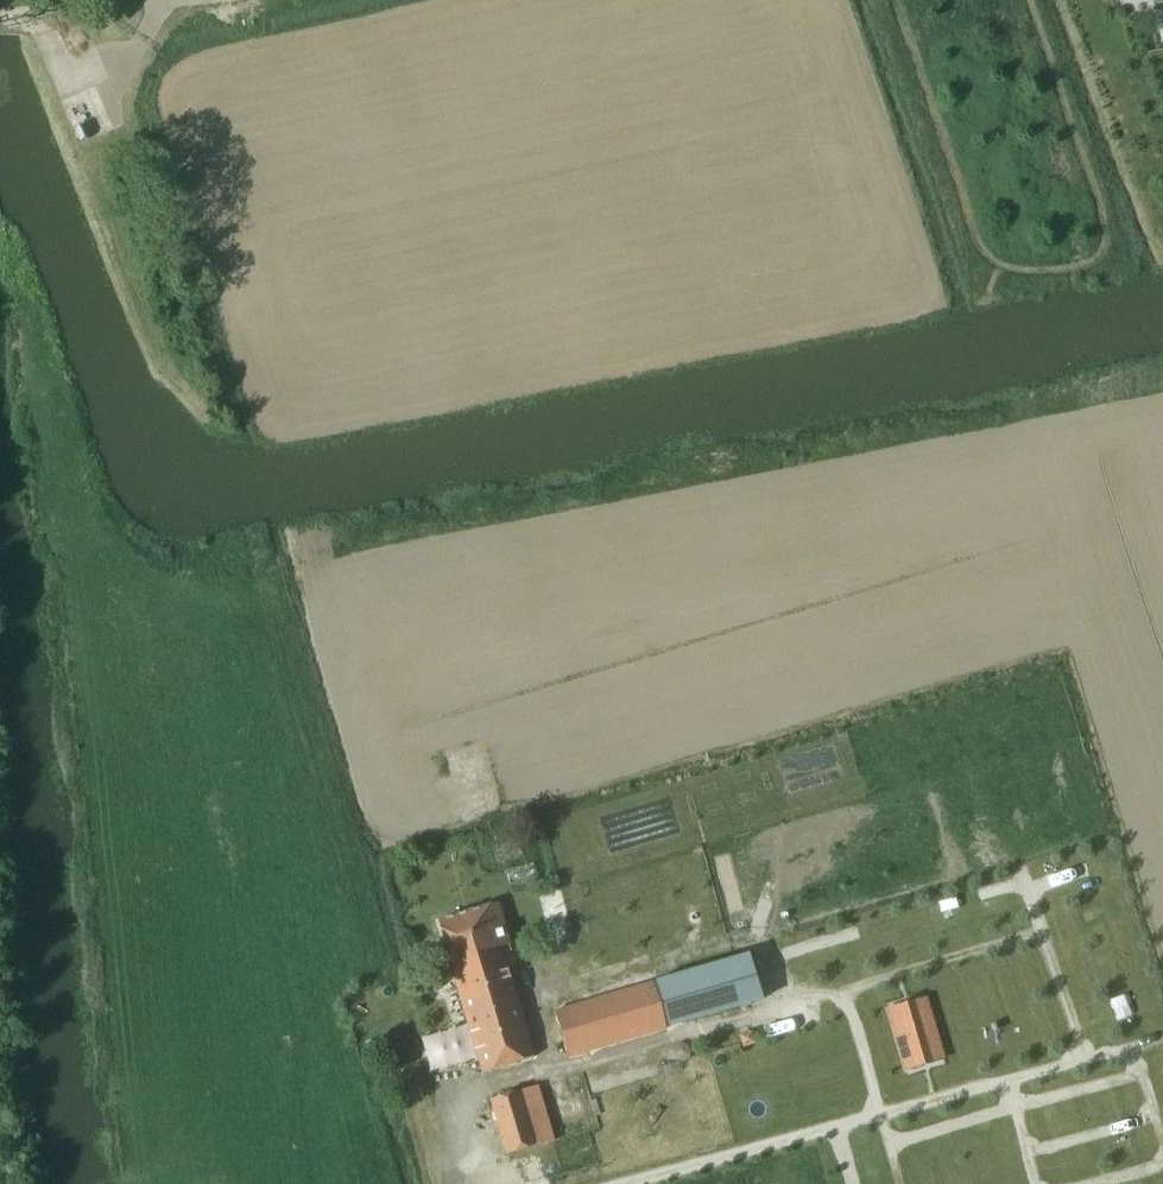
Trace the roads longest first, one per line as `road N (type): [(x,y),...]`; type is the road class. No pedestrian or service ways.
road 1 (track): [(1110,1048),(630,1183)]

